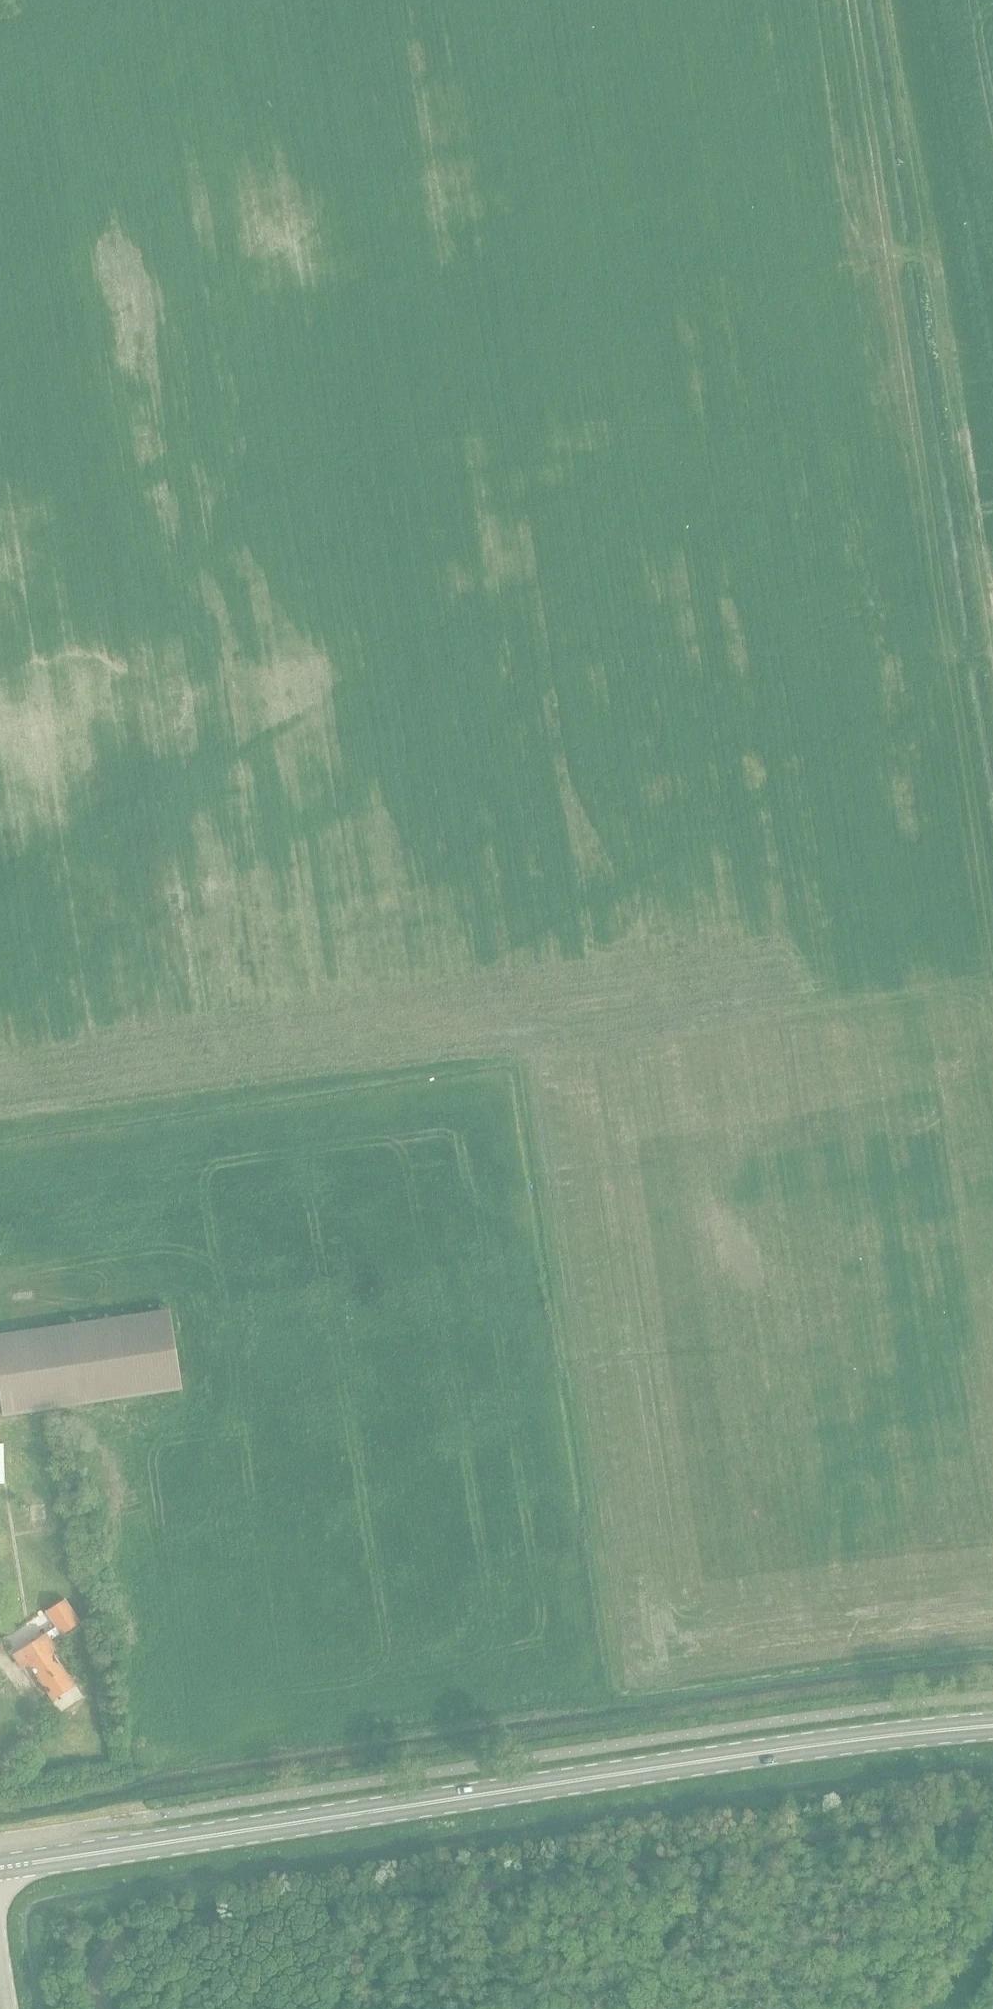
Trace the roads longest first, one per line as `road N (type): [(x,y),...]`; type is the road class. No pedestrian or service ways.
road 1 (primary): [(992,1718),(783,1738),(0,1867)]
road 2 (track): [(992,1813),(954,1810),(136,1930),(113,1944),(98,1973),(102,2008)]
road 3 (track): [(992,710),(890,0)]

